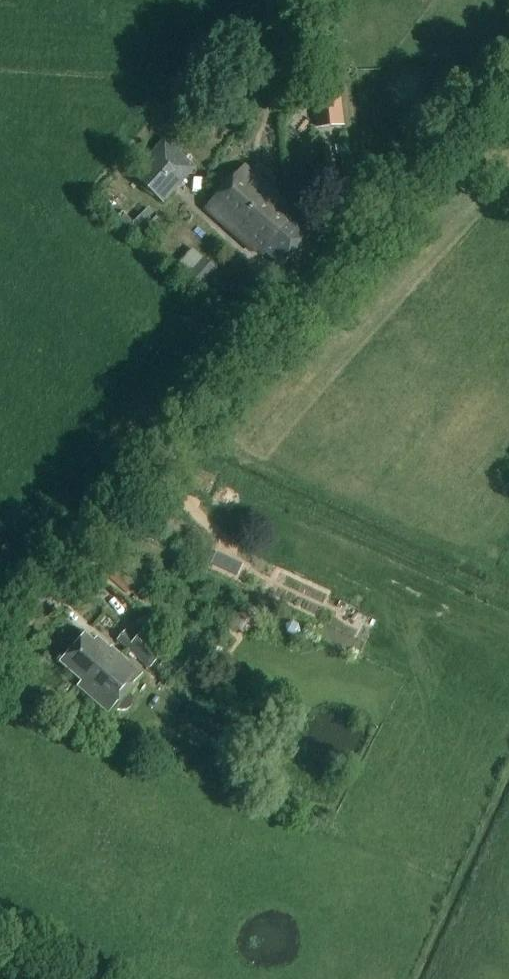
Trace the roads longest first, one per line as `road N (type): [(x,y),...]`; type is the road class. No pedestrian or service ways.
road 1 (tertiary): [(508,71),(0,642)]

